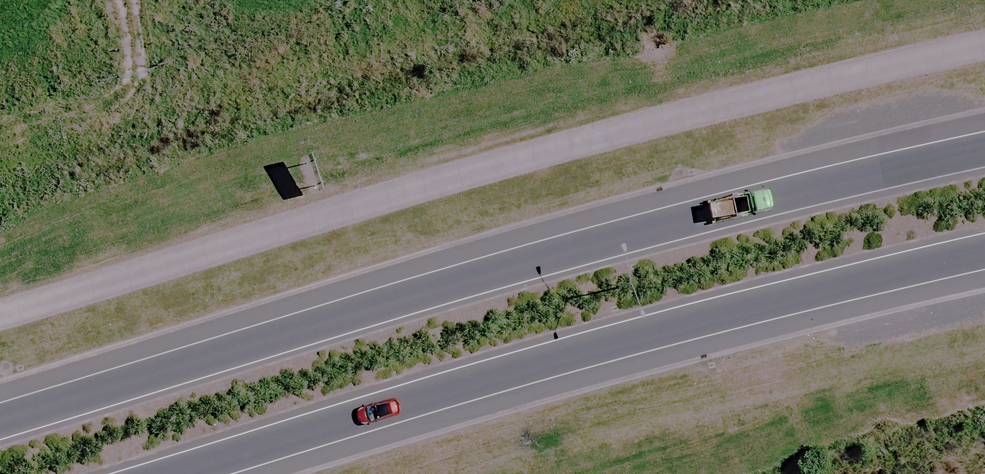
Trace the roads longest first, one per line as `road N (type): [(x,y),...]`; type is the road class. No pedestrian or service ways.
road 1 (secondary): [(0,413),(678,220),(984,148)]
road 2 (secondary): [(984,253),(568,358),(175,473)]

